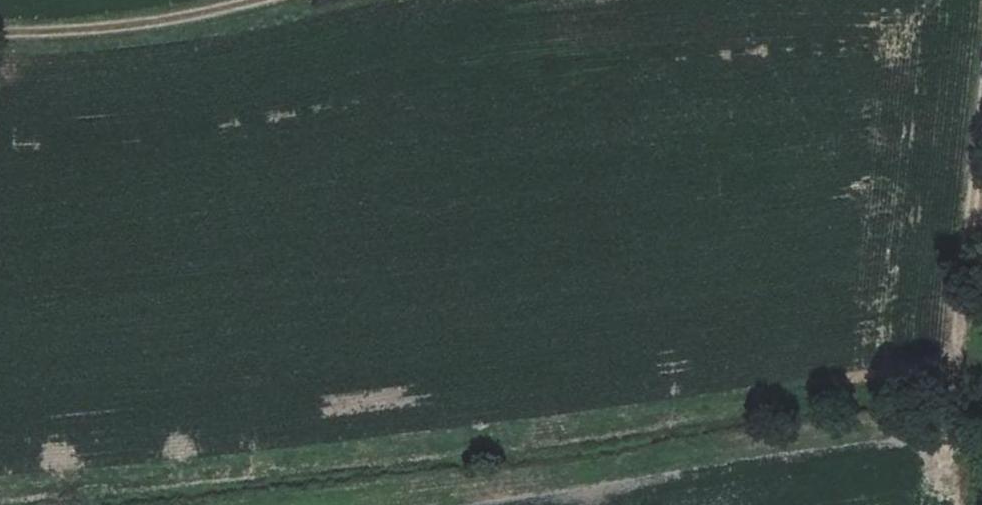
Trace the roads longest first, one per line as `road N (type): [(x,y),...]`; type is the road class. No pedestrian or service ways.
road 1 (track): [(0,27),(142,26),(262,0)]
road 2 (track): [(981,136),(952,390)]

